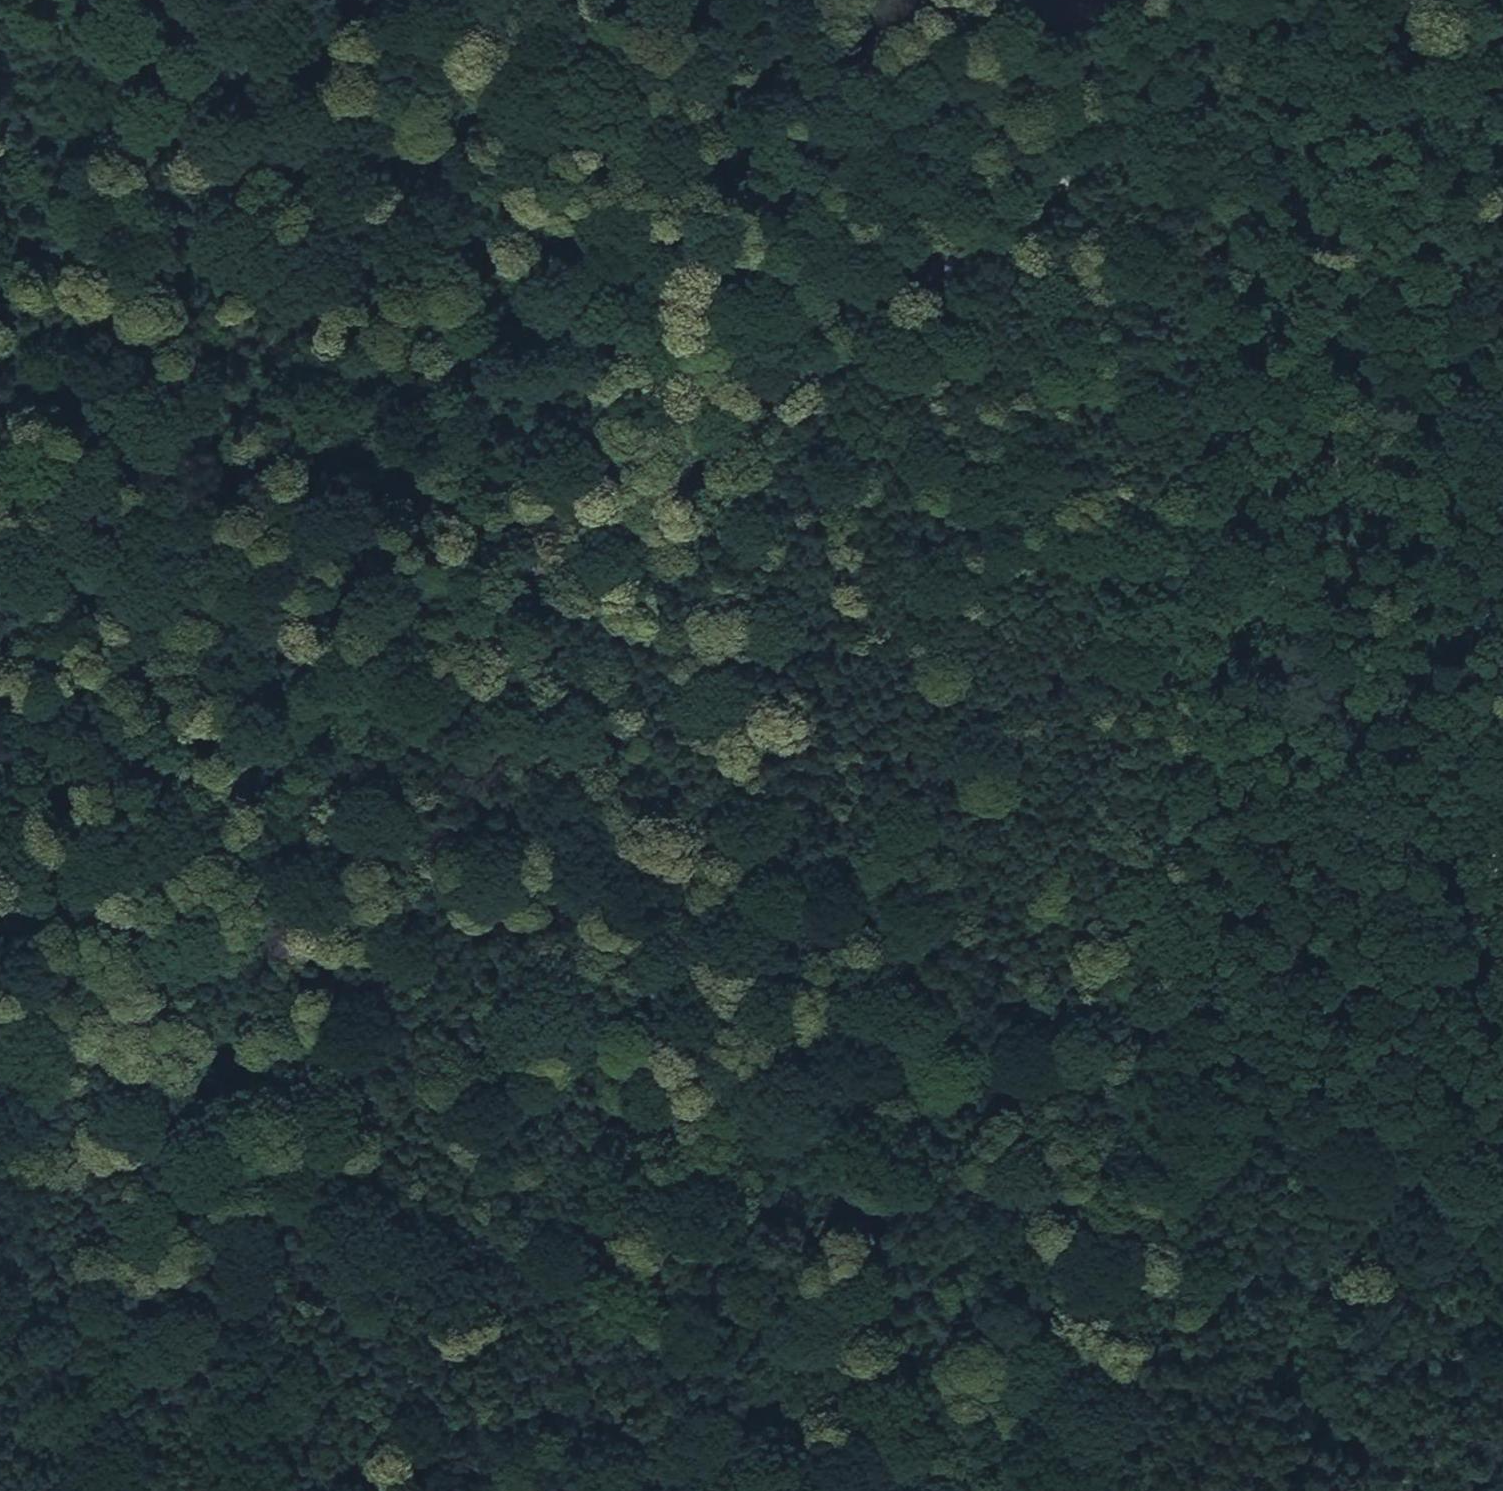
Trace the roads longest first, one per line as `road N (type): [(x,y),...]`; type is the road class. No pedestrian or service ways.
road 1 (track): [(0,1005),(1202,144),(1332,0)]

